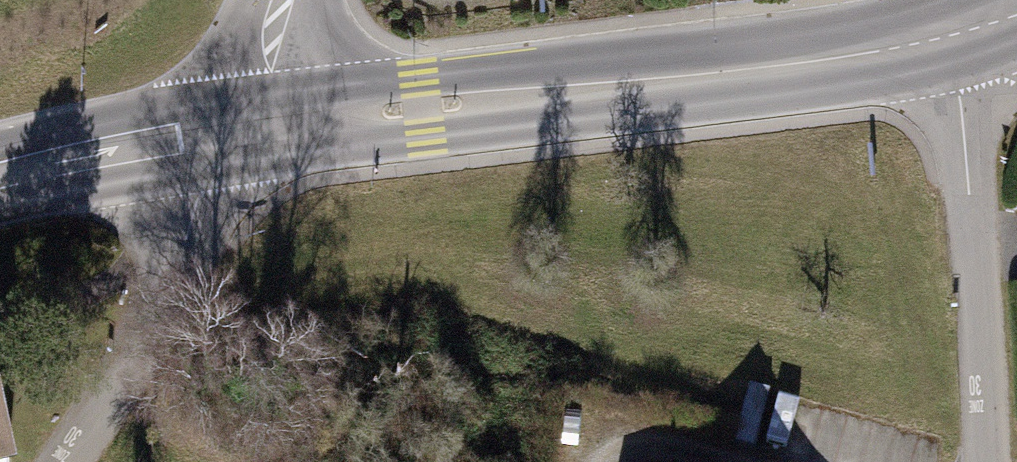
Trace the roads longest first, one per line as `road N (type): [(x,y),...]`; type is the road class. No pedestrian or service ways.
road 1 (primary): [(239,122),(752,68),(955,36)]
road 2 (residential): [(955,36),(991,461)]
road 3 (residential): [(55,461),(124,361),(239,122)]
road 4 (primary): [(0,168),(239,122)]
road 5 (secondary): [(278,0),(239,122)]

